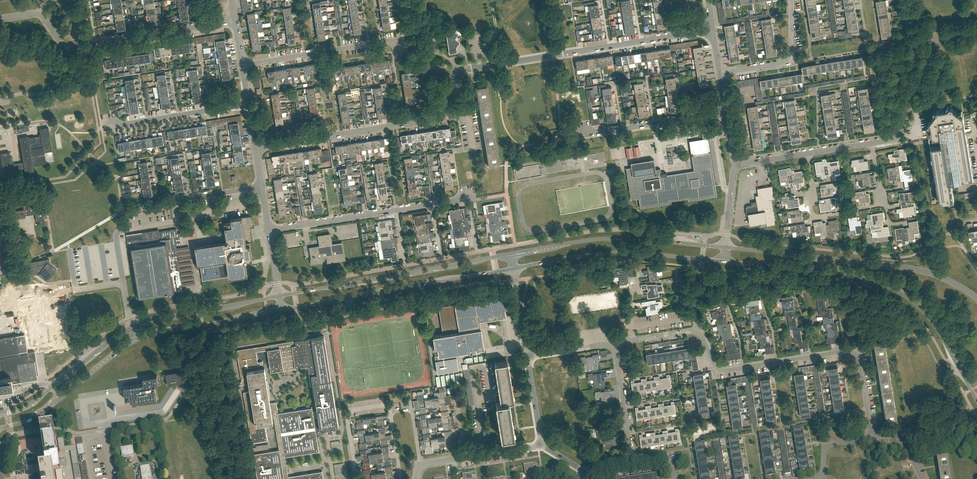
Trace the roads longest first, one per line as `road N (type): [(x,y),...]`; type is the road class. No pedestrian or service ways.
road 1 (unclassified): [(256,148),(443,117),(466,69),(713,30)]
road 2 (residential): [(872,438),(857,350),(726,371),(715,367),(697,331),(614,343)]
road 3 (tertiary): [(0,428),(43,412),(143,336),(282,310)]
road 4 (tertiary): [(724,262),(852,274),(893,288),(928,316),(976,399)]
road 5 (tertiary): [(279,296),(140,326),(30,404),(0,413)]
road 6 (tertiary): [(976,298),(919,270),(725,247)]
road 7 (unclassified): [(0,18),(39,13),(70,47),(236,21)]
road 8 (tertiary): [(499,255),(279,296)]
road 9 (tertiary): [(282,310),(502,272)]
road 10 (tertiary): [(725,247),(622,238),(519,251)]
road 11 (residential): [(269,230),(471,199)]
road 12 (tertiary): [(522,268),(608,252),(724,262)]
road 13 (unclassified): [(872,143),(896,138),(940,37),(976,29)]
road 14 (residential): [(243,65),(395,41)]
road 15 (residential): [(581,135),(725,113)]
road 16 (residential): [(106,128),(245,104)]
road 17 (residential): [(262,186),(126,213)]
road 18 (residential): [(719,74),(785,64),(792,0)]

